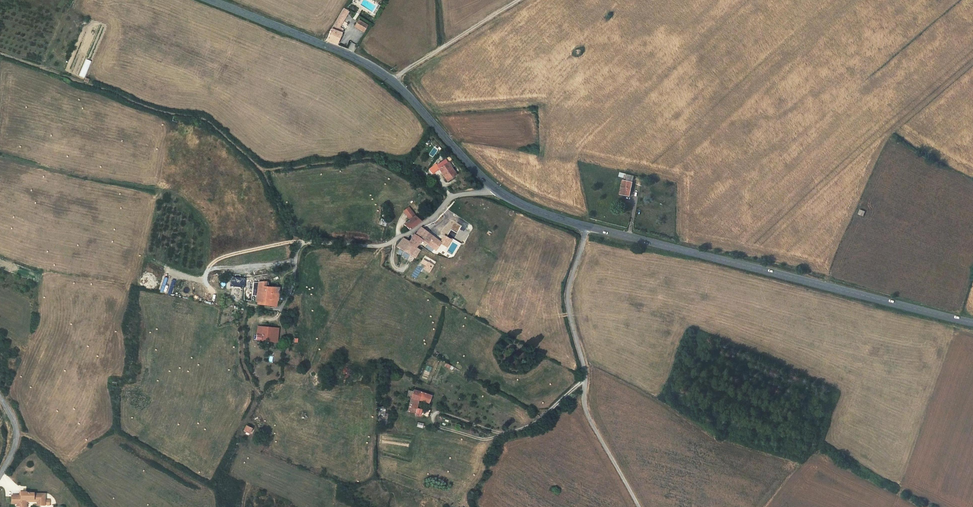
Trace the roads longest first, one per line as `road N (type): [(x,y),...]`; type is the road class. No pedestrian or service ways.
road 1 (tertiary): [(972,323),(586,227)]
road 2 (tertiary): [(493,187),(396,85),(361,62),(208,0)]
road 3 (unclassified): [(586,227),(568,307),(583,396),(639,506)]
road 4 (unclassified): [(493,187),(449,197),(436,215),(382,246),(304,243),(280,309)]
road 5 (track): [(388,80),(519,0)]

